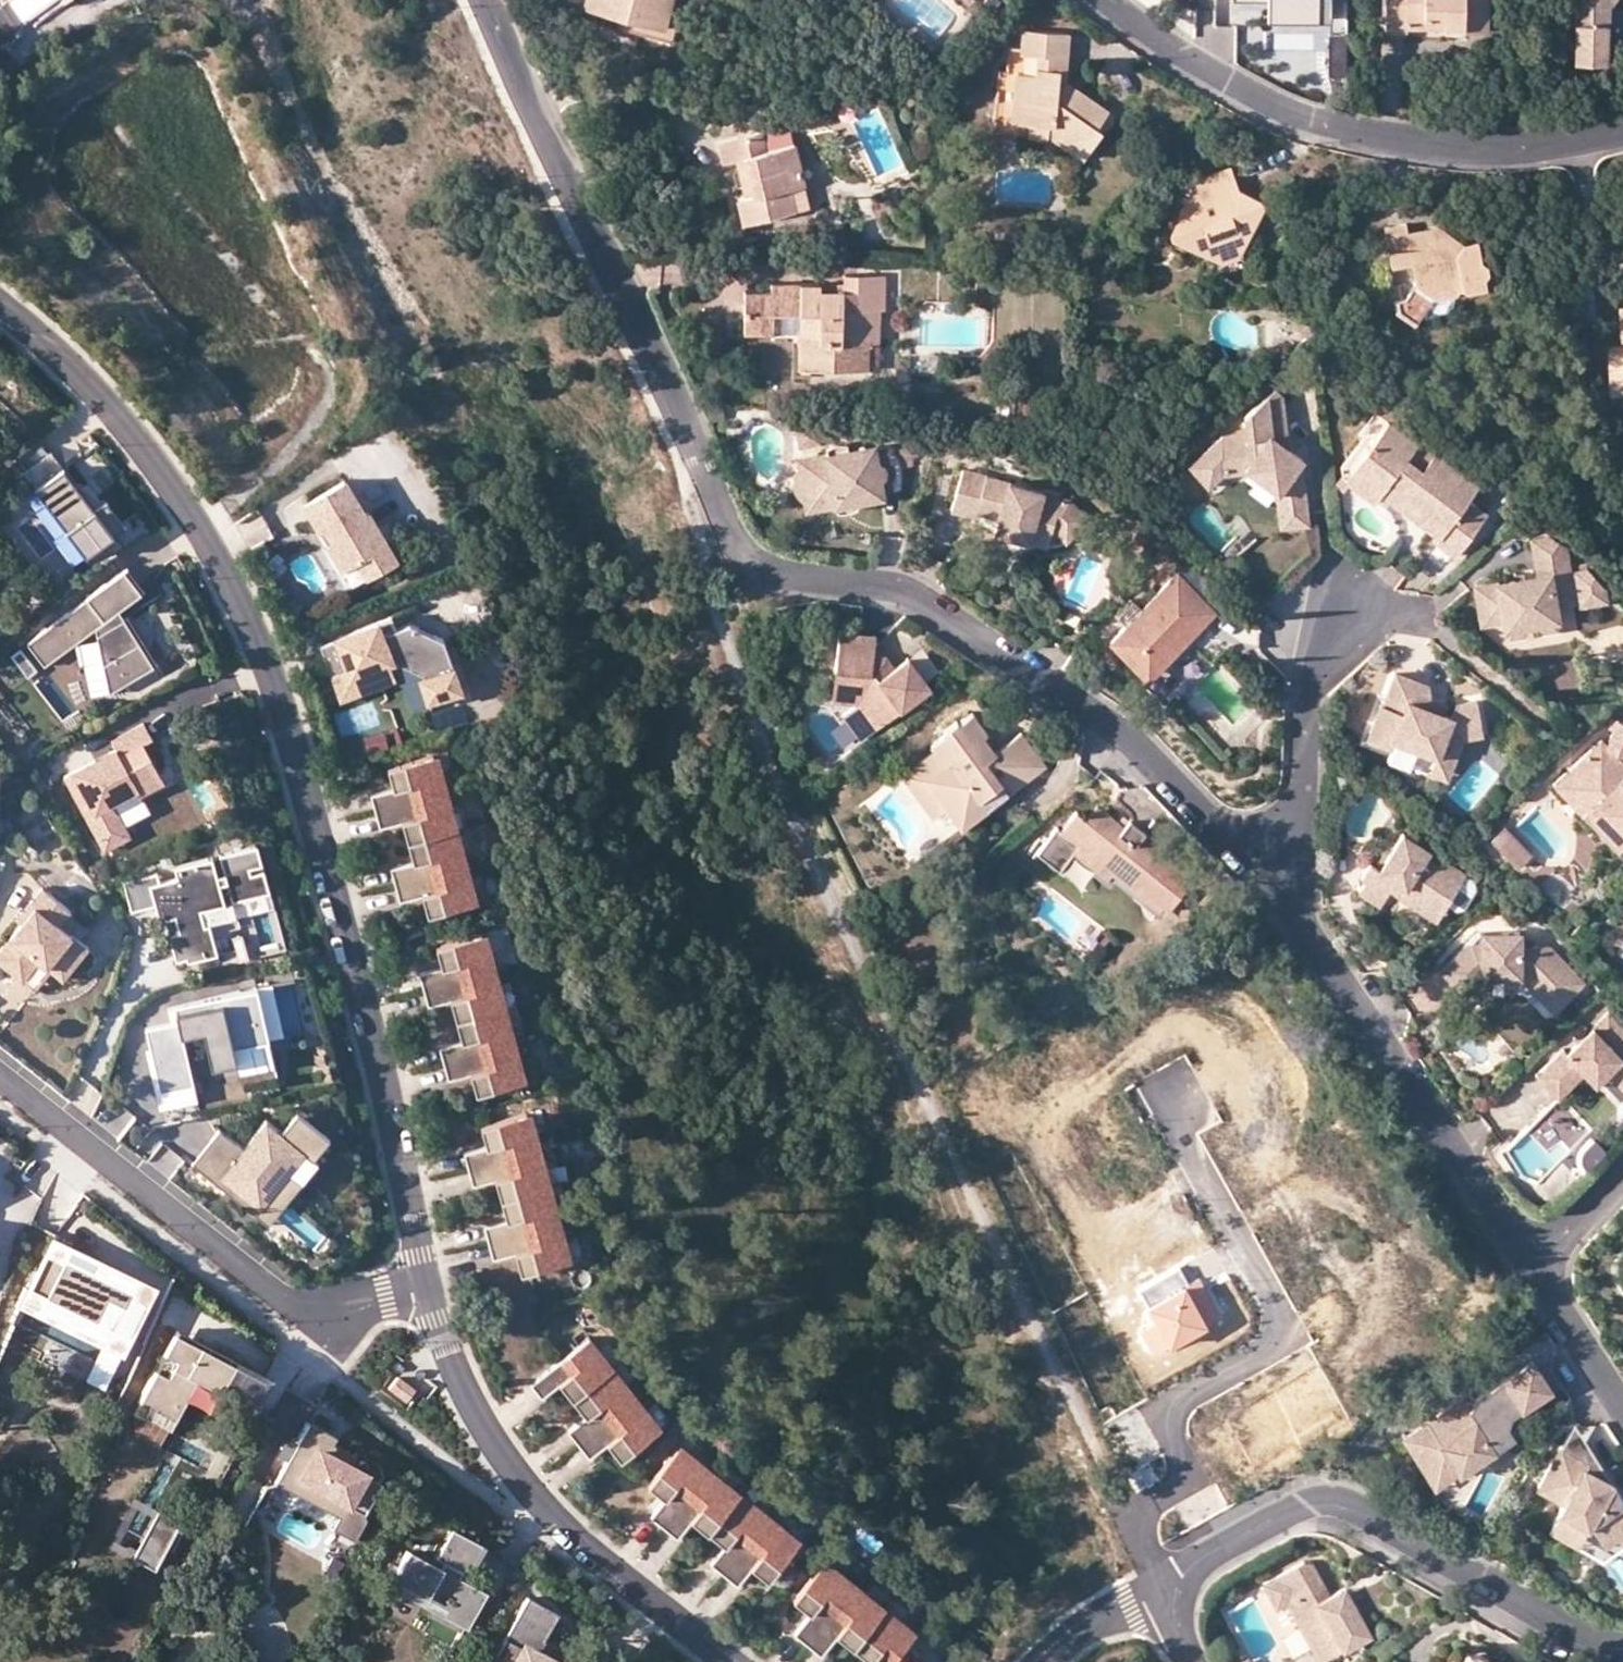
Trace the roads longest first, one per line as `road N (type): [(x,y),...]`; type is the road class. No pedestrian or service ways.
road 1 (residential): [(0,308),(116,418),(205,547),(241,616),(276,698),(322,862),(335,875),(377,1029),(372,1053),(425,1287)]
road 2 (residential): [(1275,846),(1245,840),(1212,820),(1120,731),(906,593),(763,564),(729,529)]
road 3 (residential): [(1177,1095),(1175,1124),(1280,1320),(1256,1355),(1179,1397),(1171,1415),(1179,1488),(1125,1518),(1158,1588)]
road 4 (residential): [(486,0),(729,529)]
road 5 (residential): [(1106,0),(1186,58),(1303,119),(1413,142),(1500,149),(1622,129)]
road 6 (residential): [(1158,1588),(1304,1501),(1334,1499),(1530,1609),(1622,1647)]
road 7 (residential): [(0,1077),(286,1301),(338,1308),(425,1287)]
road 8 (residential): [(1531,1268),(1330,968),(1275,846)]
road 9 (residential): [(425,1287),(496,1447),(536,1499),(646,1586),(721,1661)]
road 10 (residential): [(1358,622),(1310,677),(1299,794),(1291,825),(1275,846)]
road 11 (residential): [(1622,1413),(1531,1268)]
road 12 (residential): [(1049,1661),(1084,1631),(1158,1588)]
road 13 (residential): [(1531,1268),(1622,1183)]

